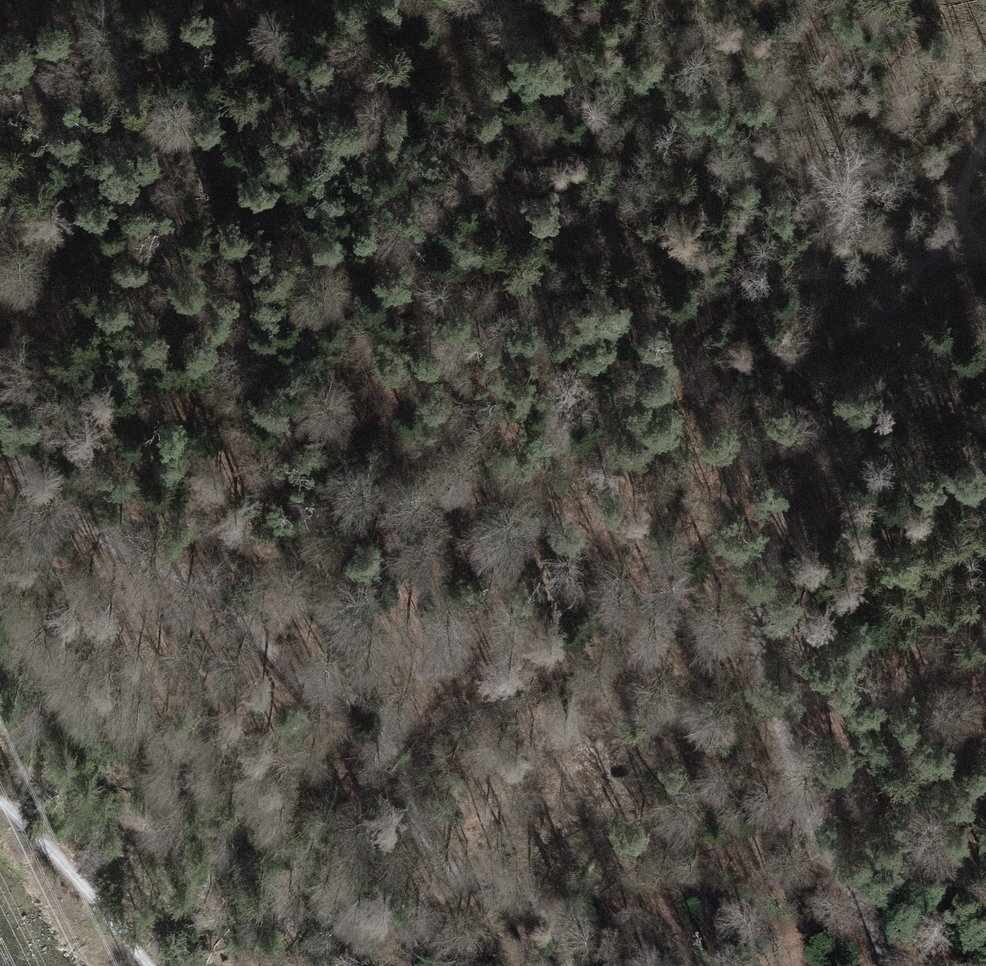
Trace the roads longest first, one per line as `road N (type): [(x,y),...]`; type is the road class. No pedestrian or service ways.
road 1 (track): [(0,384),(2,416),(27,480),(60,517),(238,615),(294,673),(382,723),(398,745),(416,830),(429,854),(457,874),(529,882),(547,903),(571,965)]
road 2 (track): [(944,234),(839,393),(772,550),(757,617),(774,702),(817,829),(893,965)]
road 3 (track): [(67,0),(11,205),(0,295)]
road 4 (track): [(0,800),(150,965)]

